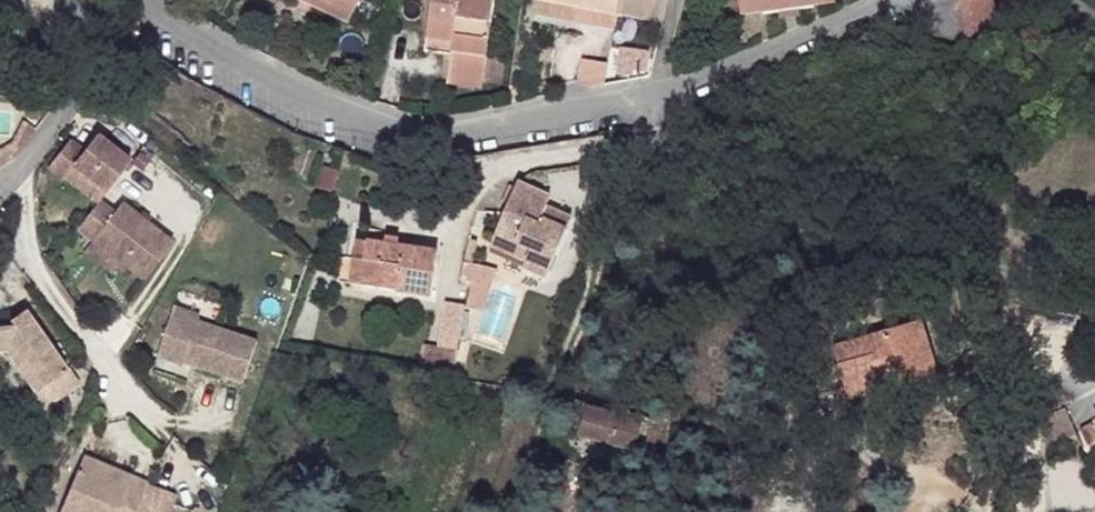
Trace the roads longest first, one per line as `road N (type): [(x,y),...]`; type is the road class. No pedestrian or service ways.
road 1 (unclassified): [(147,0),(233,62),(358,124),(417,135),(477,132),(657,96)]
road 2 (unclassified): [(657,96),(797,45),(878,0)]

